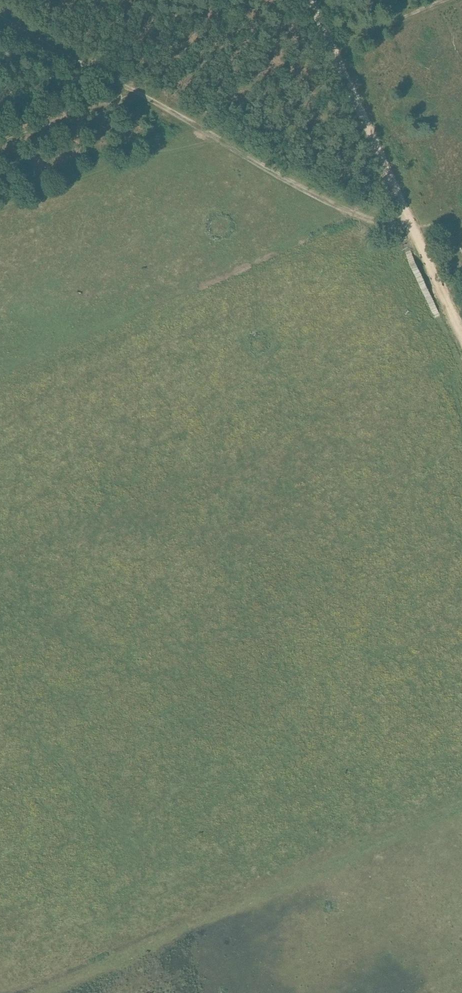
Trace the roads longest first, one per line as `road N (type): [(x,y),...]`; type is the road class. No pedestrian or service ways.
road 1 (track): [(134,89),(368,220),(415,228)]
road 2 (track): [(415,228),(312,0)]
road 3 (track): [(0,16),(134,89)]

